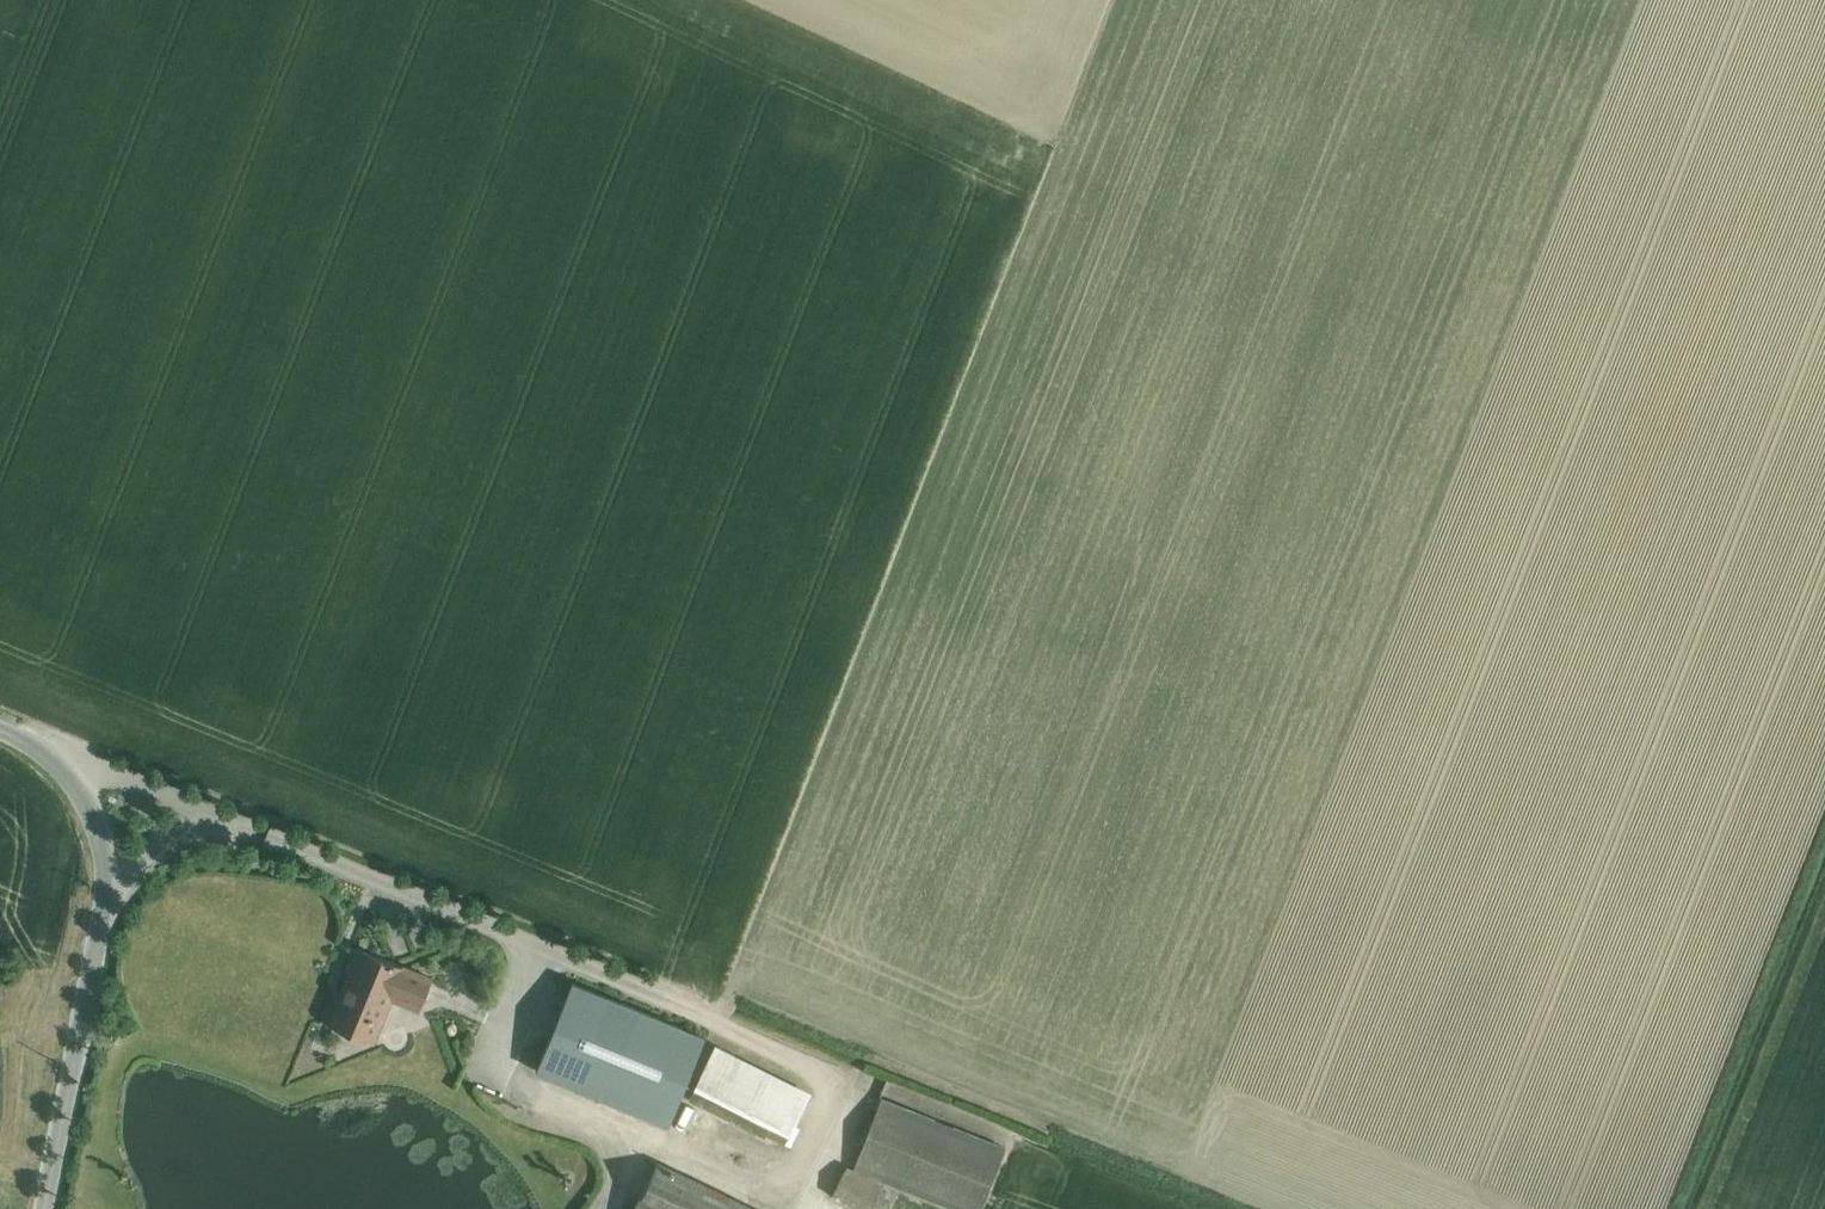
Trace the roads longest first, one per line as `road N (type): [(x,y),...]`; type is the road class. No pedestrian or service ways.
road 1 (unclassified): [(45,1208),(102,916),(105,859),(73,782),(38,749),(0,730)]

